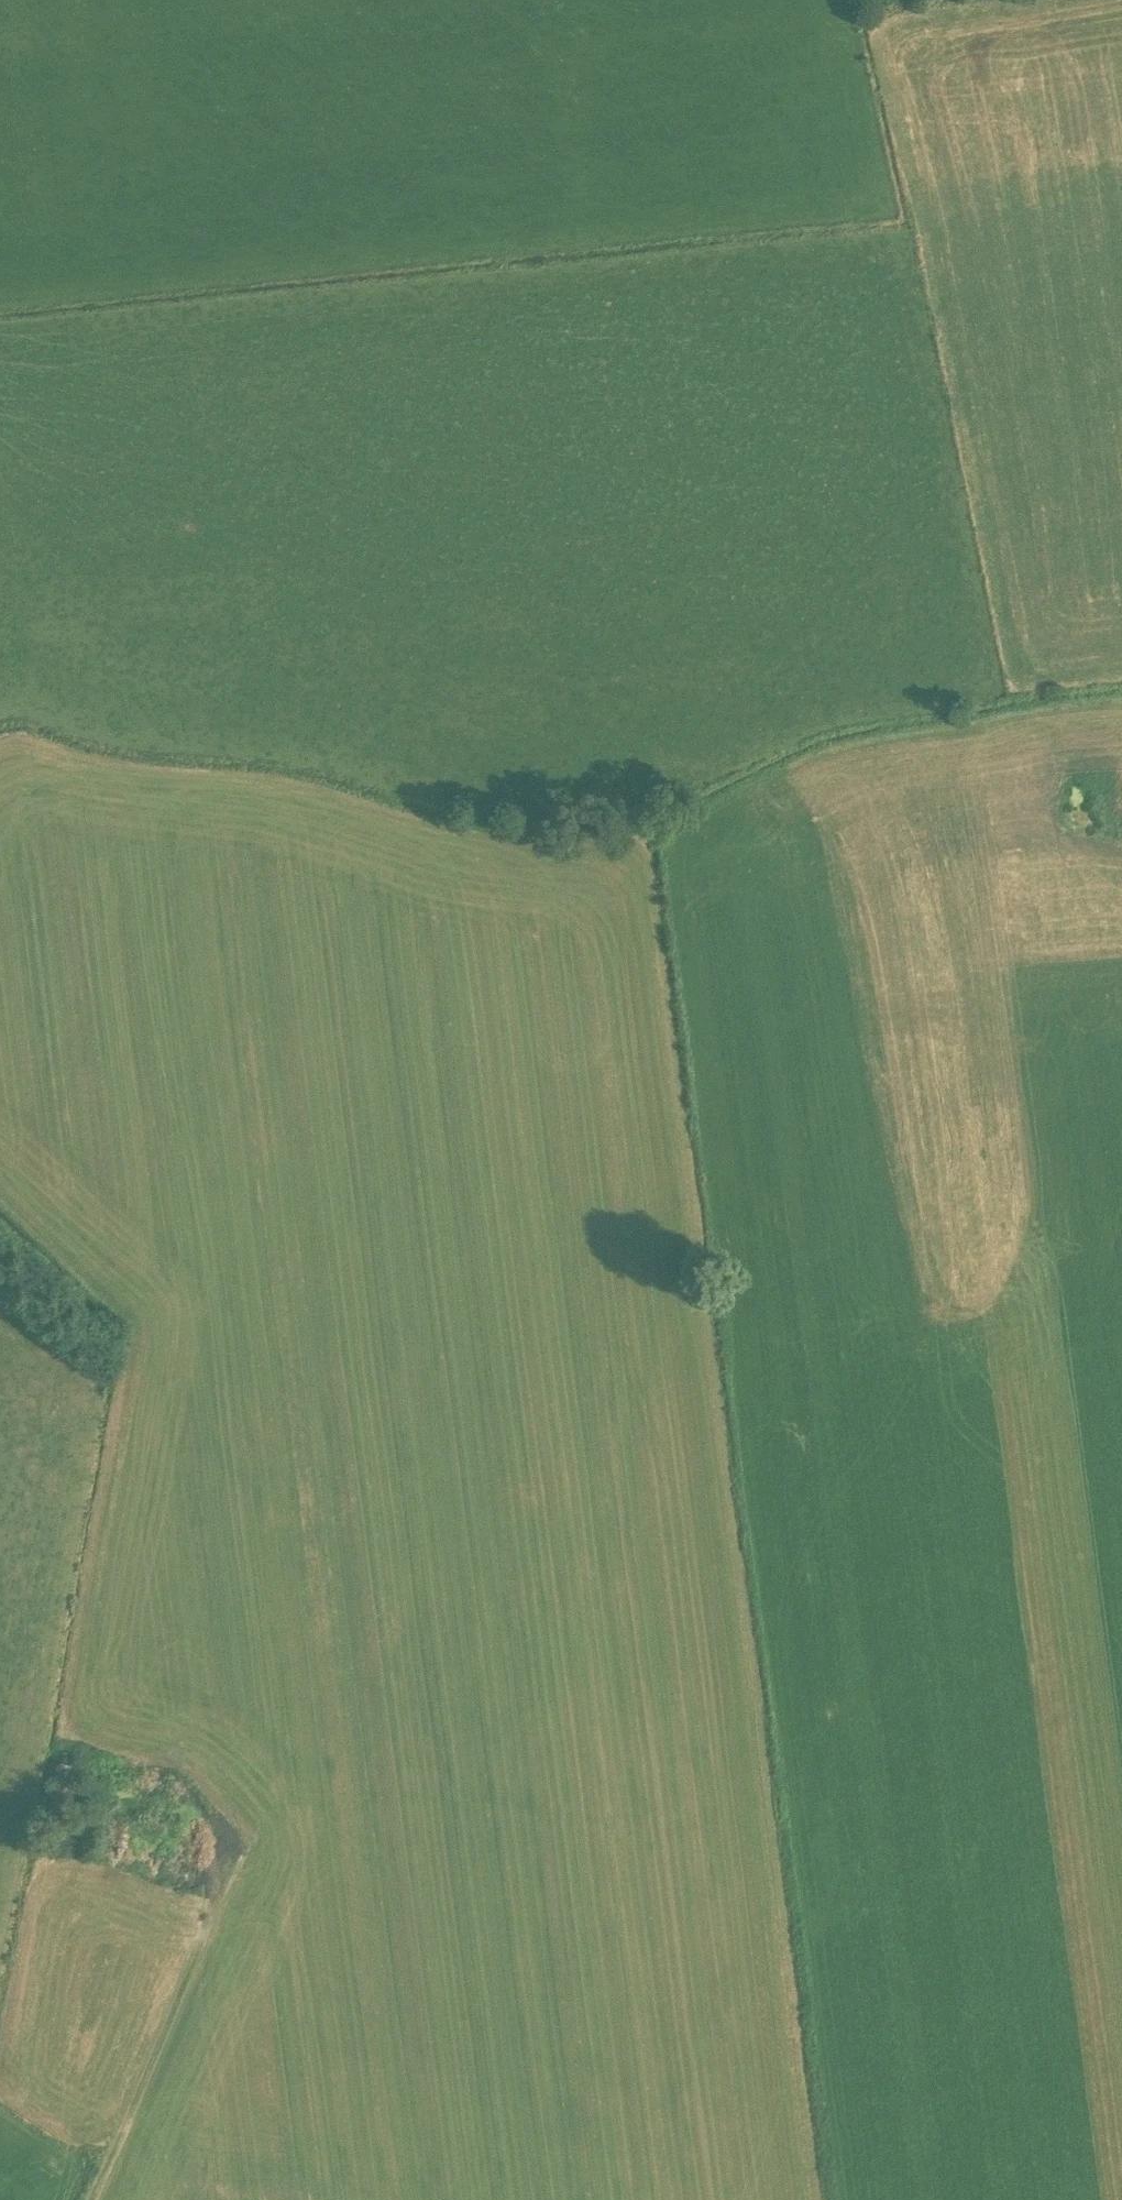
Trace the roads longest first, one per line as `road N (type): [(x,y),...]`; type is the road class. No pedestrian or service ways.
road 1 (track): [(78,2199),(211,1907),(200,1837),(179,1801),(140,1788)]

